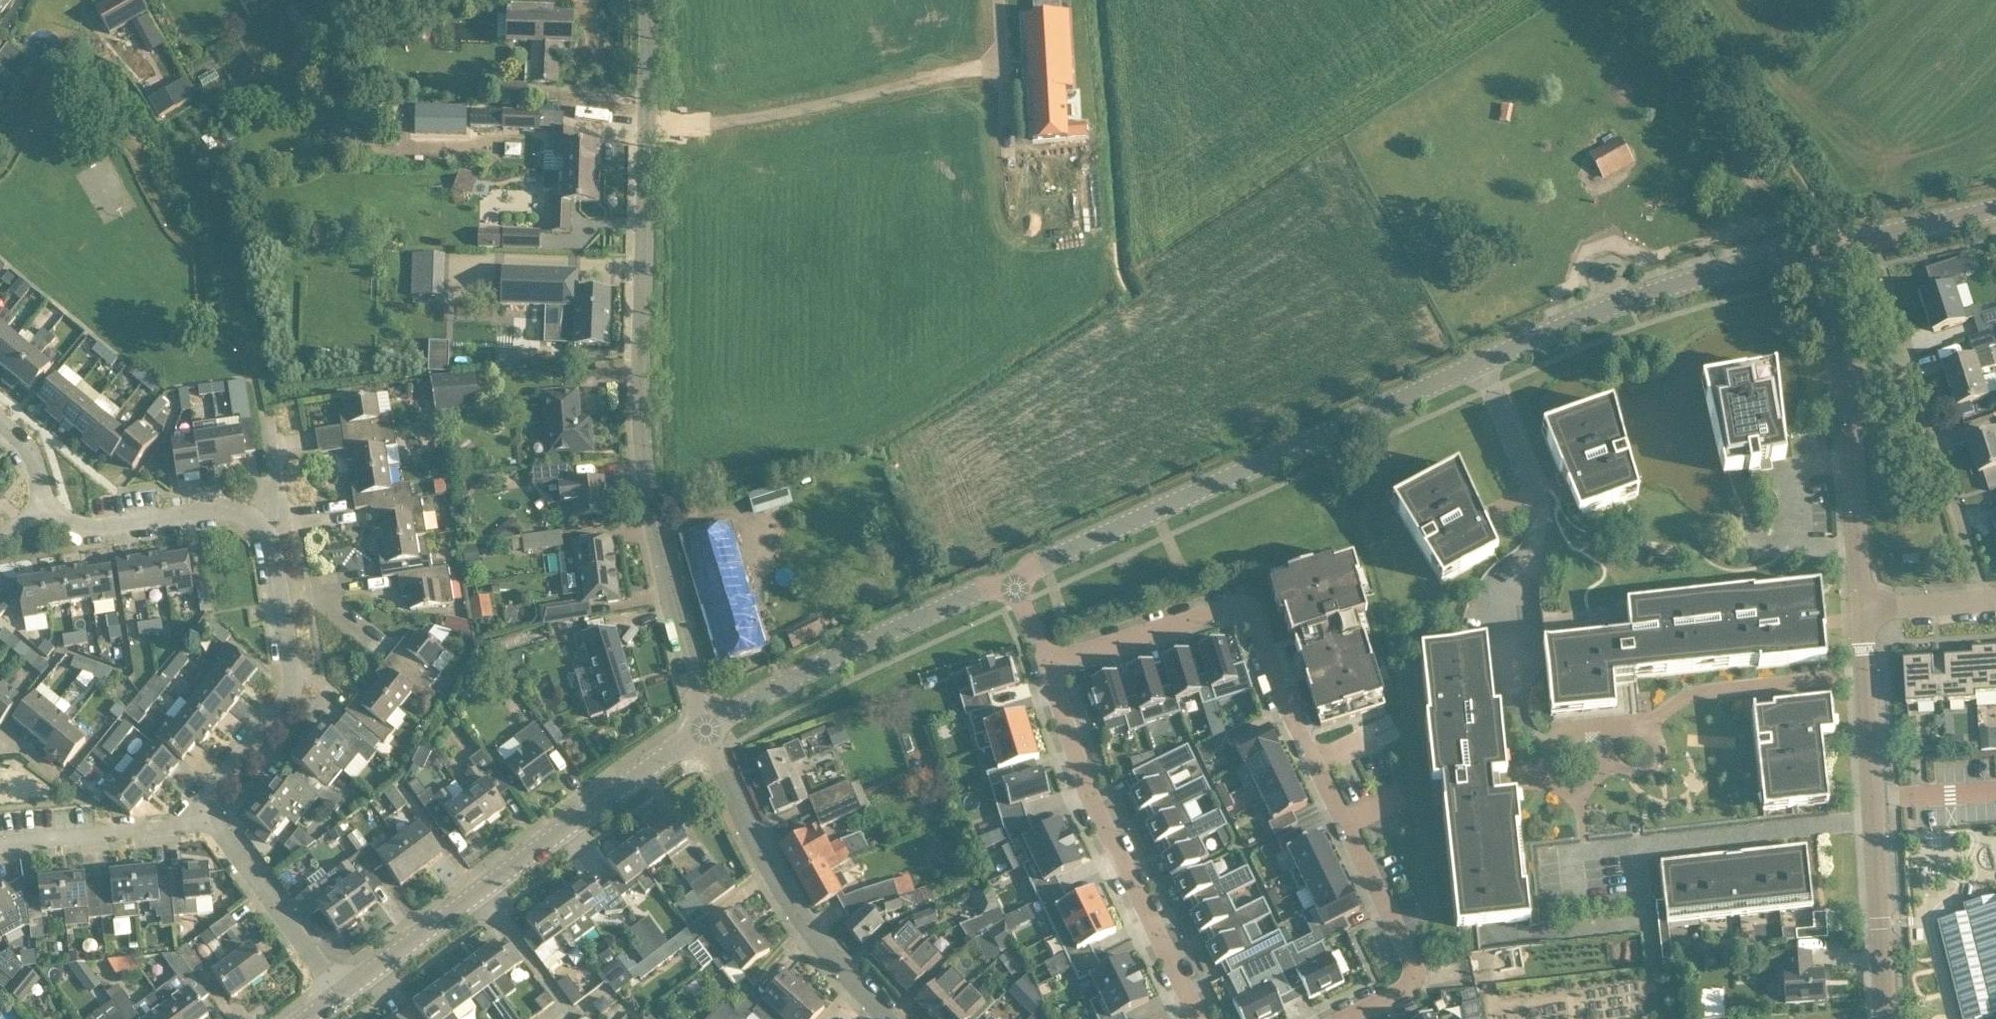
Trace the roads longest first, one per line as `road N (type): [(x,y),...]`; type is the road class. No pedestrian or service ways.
road 1 (unclassified): [(1004,578),(1287,445),(1668,283),(1800,252)]
road 2 (unclassified): [(699,720),(632,456),(635,0)]
road 3 (residential): [(1038,661),(1244,605),(1413,980),(1338,1018)]
road 4 (residential): [(337,997),(699,720)]
road 5 (unclassified): [(1887,1018),(1858,597)]
road 6 (residential): [(1038,661),(1199,1018)]
road 7 (residential): [(888,1018),(795,923),(747,856),(722,808),(699,720)]
road 8 (unclassified): [(1858,597),(1800,252)]
road 9 (unclassified): [(699,720),(1004,578)]
road 10 (residential): [(47,506),(71,525),(99,528),(240,510),(272,534),(283,584)]
road 11 (residential): [(283,584),(288,693),(215,801),(211,820)]
road 12 (residential): [(211,820),(337,997)]
road 13 (residential): [(0,844),(211,820)]
road 14 (unclassified): [(1800,252),(1995,212)]
road 15 (residential): [(1858,597),(1995,598)]

